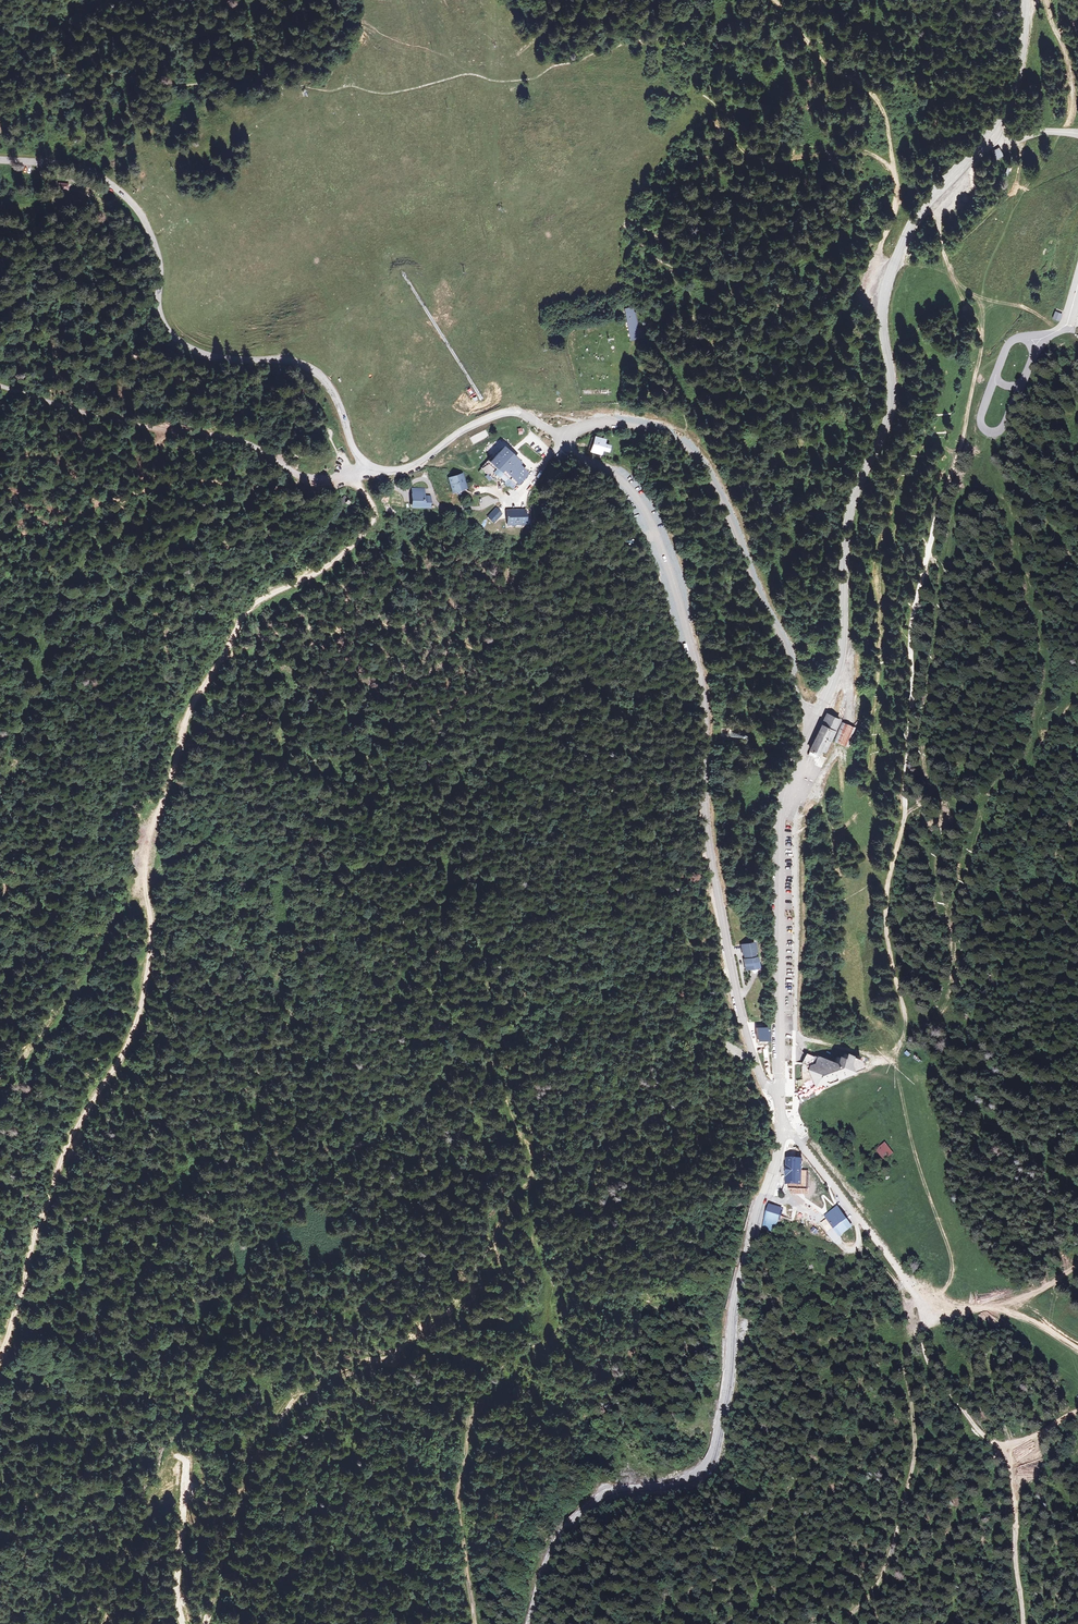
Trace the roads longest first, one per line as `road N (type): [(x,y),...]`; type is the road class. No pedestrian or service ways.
road 1 (track): [(0,1339),(65,1143),(141,993),(156,936),(146,890),(186,709),(245,612),(343,555),(374,518),(372,501),(351,476)]
road 2 (track): [(948,1001),(954,942),(929,845),(951,572),(973,491),(1005,495),(1013,516),(1048,664),(1042,739)]
road 3 (unclassified): [(563,436),(506,413),(408,467),(371,465),(313,371),(210,355),(173,334),(161,311),(149,230),(124,196),(72,166),(0,160)]
road 4 (unclassified): [(563,436),(564,446),(633,496),(673,587),(697,678),(705,832),(731,972),(756,1071),(779,1095)]
road 5 (secondary): [(529,1623),(540,1573),(567,1524),(609,1494),(685,1484),(712,1461),(726,1403),(733,1298),(779,1147),(779,1095)]
road 6 (secondary): [(814,717),(842,652),(855,490),(890,407),(883,313),(889,278),(919,212),(980,144)]
road 7 (track): [(948,481),(914,617),(903,820),(887,883),(900,1037)]
road 8 (unclassified): [(814,717),(800,703),(785,648),(695,457),(669,437),(620,422),(563,436)]
road 9 (track): [(860,839),(885,790),(890,537),(910,488),(945,446)]
road 10 (track): [(0,783),(40,639),(97,534),(169,431)]
road 11 (secondary): [(779,1095),(781,817),(814,717)]
road 12 (track): [(945,446),(944,375),(907,324),(906,275),(937,263),(1009,201),(1023,138)]
road 13 (track): [(0,387),(123,423),(227,436),(302,476),(351,476)]
road 14 (track): [(934,1309),(944,1389),(976,1434),(1008,1453),(1015,1474),(1023,1623)]
road 15 (track): [(889,278),(878,257),(897,184),(883,115),(773,0)]
road 16 (track): [(302,476),(281,488),(188,482),(109,499),(0,558)]
road 17 (track): [(1042,739),(1002,787),(970,854),(963,899),(972,979),(948,1001)]
road 18 (track): [(934,1309),(955,1265),(925,1188),(895,1062)]
road 19 (track): [(895,1062),(851,997),(843,971),(838,856),(860,839)]
road 20 (track): [(0,1082),(47,1028),(105,930),(146,890)]
road 21 (track): [(900,1037),(868,998),(860,839)]
road 22 (track): [(169,1623),(227,1457),(218,1444)]
road 23 (track): [(975,316),(979,356),(948,481)]
road 24 (secondary): [(980,144),(1012,97),(1026,0)]
road 25 (track): [(793,769),(818,775),(836,755),(844,760),(860,839)]
road 26 (track): [(1064,131),(1074,105),(1071,78),(1045,0)]
road 27 (track): [(1042,131),(1047,48),(1037,0)]
road 28 (track): [(933,194),(941,249),(975,316)]
road 29 (unclassified): [(1022,382),(1000,429),(987,432),(980,411),(996,373)]

